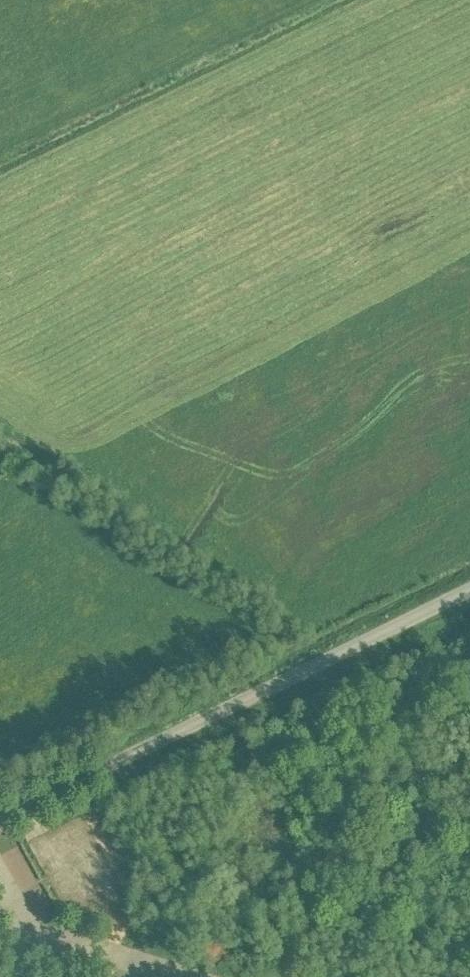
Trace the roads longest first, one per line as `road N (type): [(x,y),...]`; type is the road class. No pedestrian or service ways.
road 1 (unclassified): [(469,581),(0,827)]
road 2 (track): [(0,886),(22,928),(158,976)]

